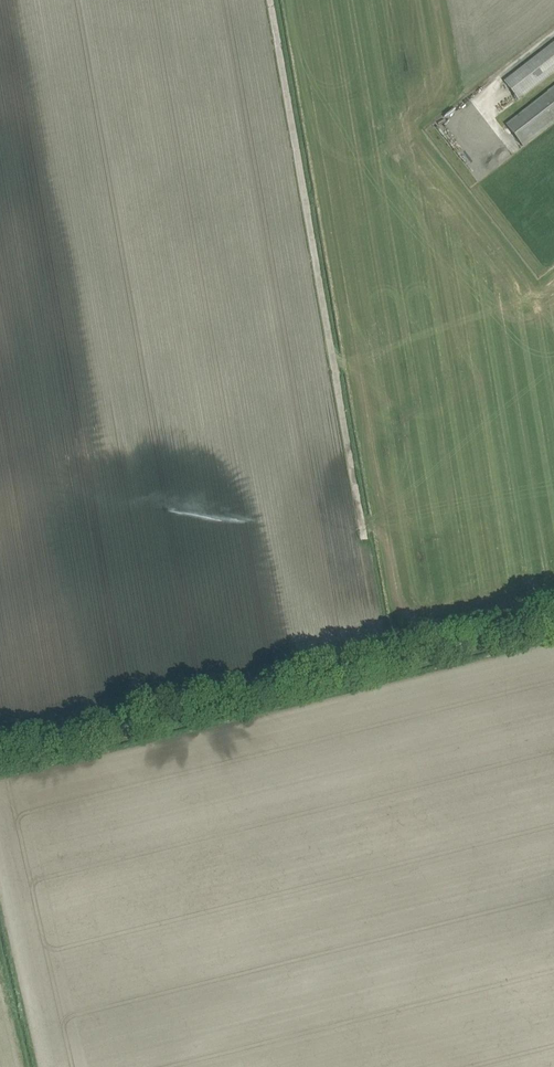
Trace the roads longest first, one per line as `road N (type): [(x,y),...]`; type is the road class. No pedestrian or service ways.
road 1 (track): [(553,629),(0,764)]
road 2 (track): [(366,531),(276,0)]

